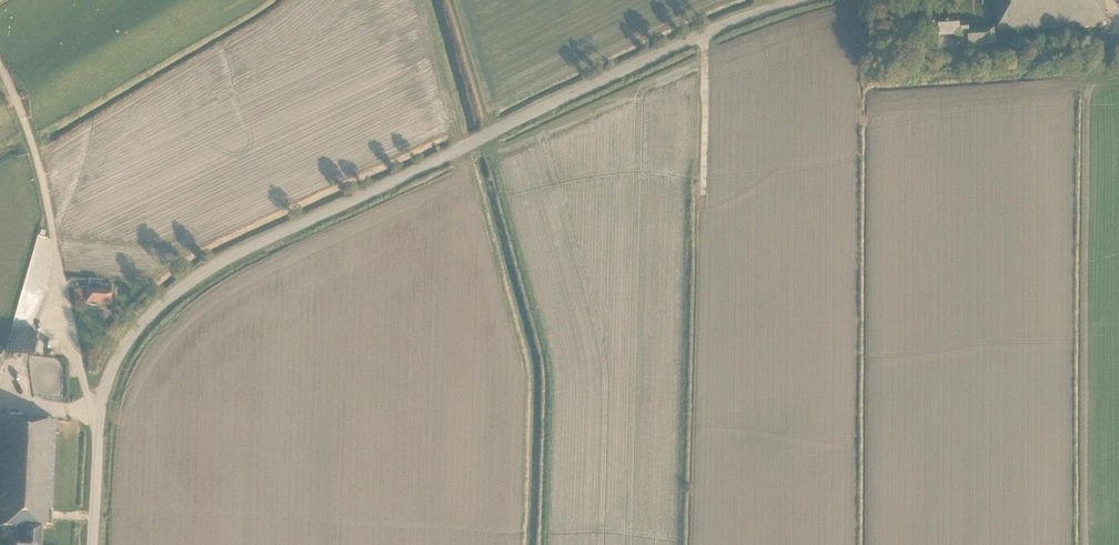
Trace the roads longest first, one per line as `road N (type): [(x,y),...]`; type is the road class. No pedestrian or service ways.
road 1 (unclassified): [(92,544),(110,373),(135,331),(182,288),(754,16),(809,0)]

